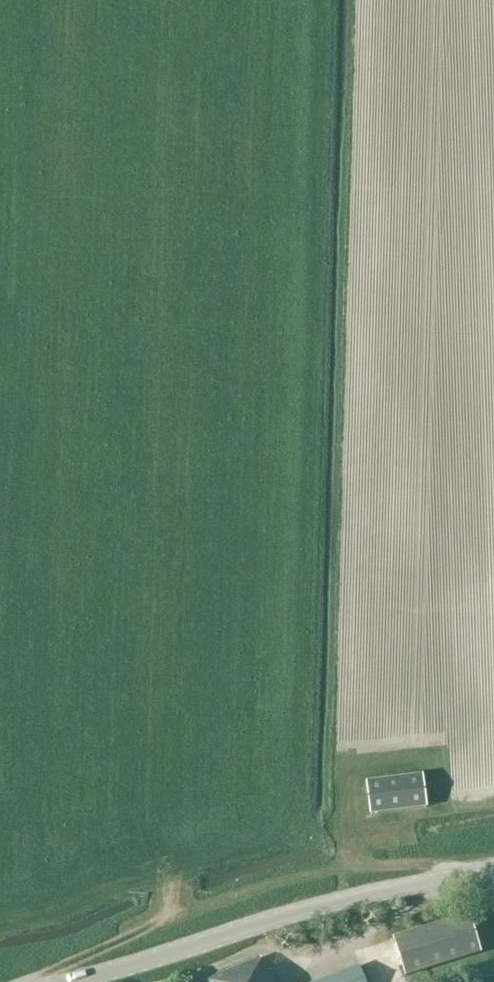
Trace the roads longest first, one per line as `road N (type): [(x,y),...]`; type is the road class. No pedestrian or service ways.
road 1 (tertiary): [(72,981),(359,900),(493,873)]

